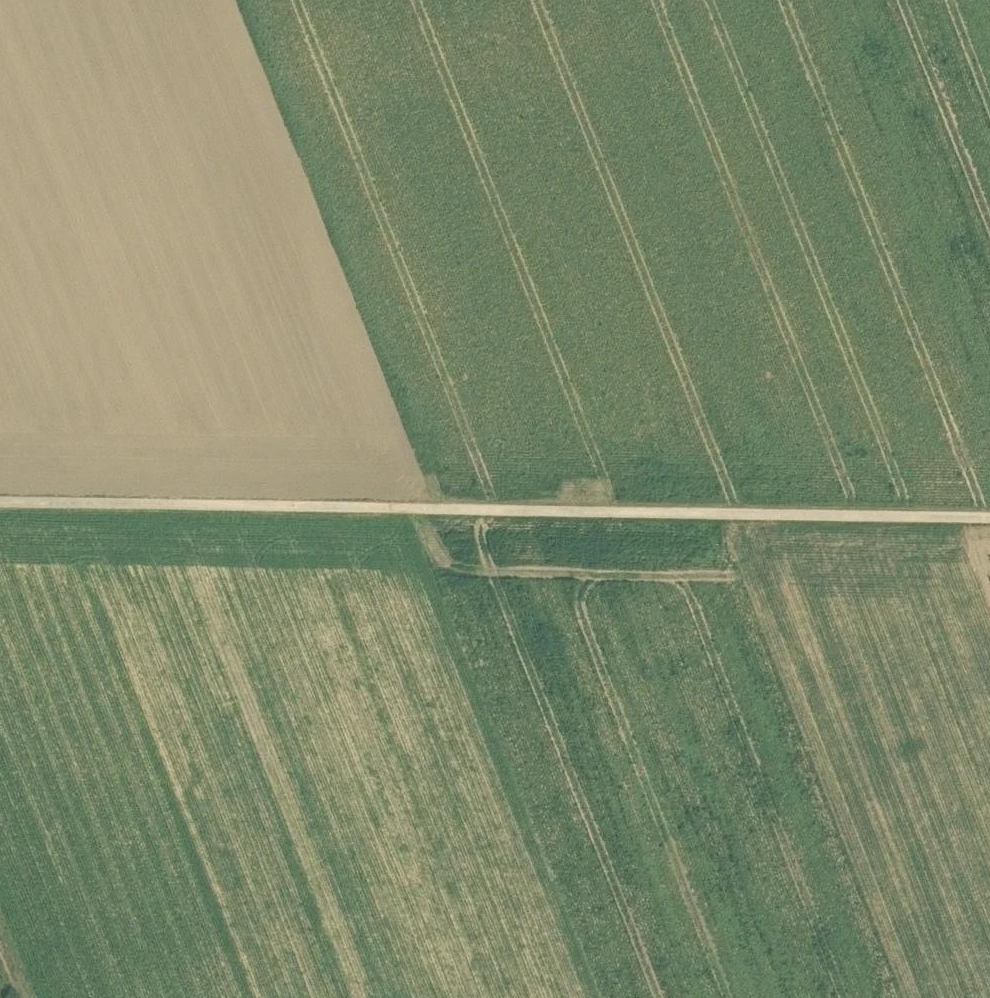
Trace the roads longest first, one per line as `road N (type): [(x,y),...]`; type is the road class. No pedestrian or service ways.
road 1 (track): [(989,526),(0,504)]

